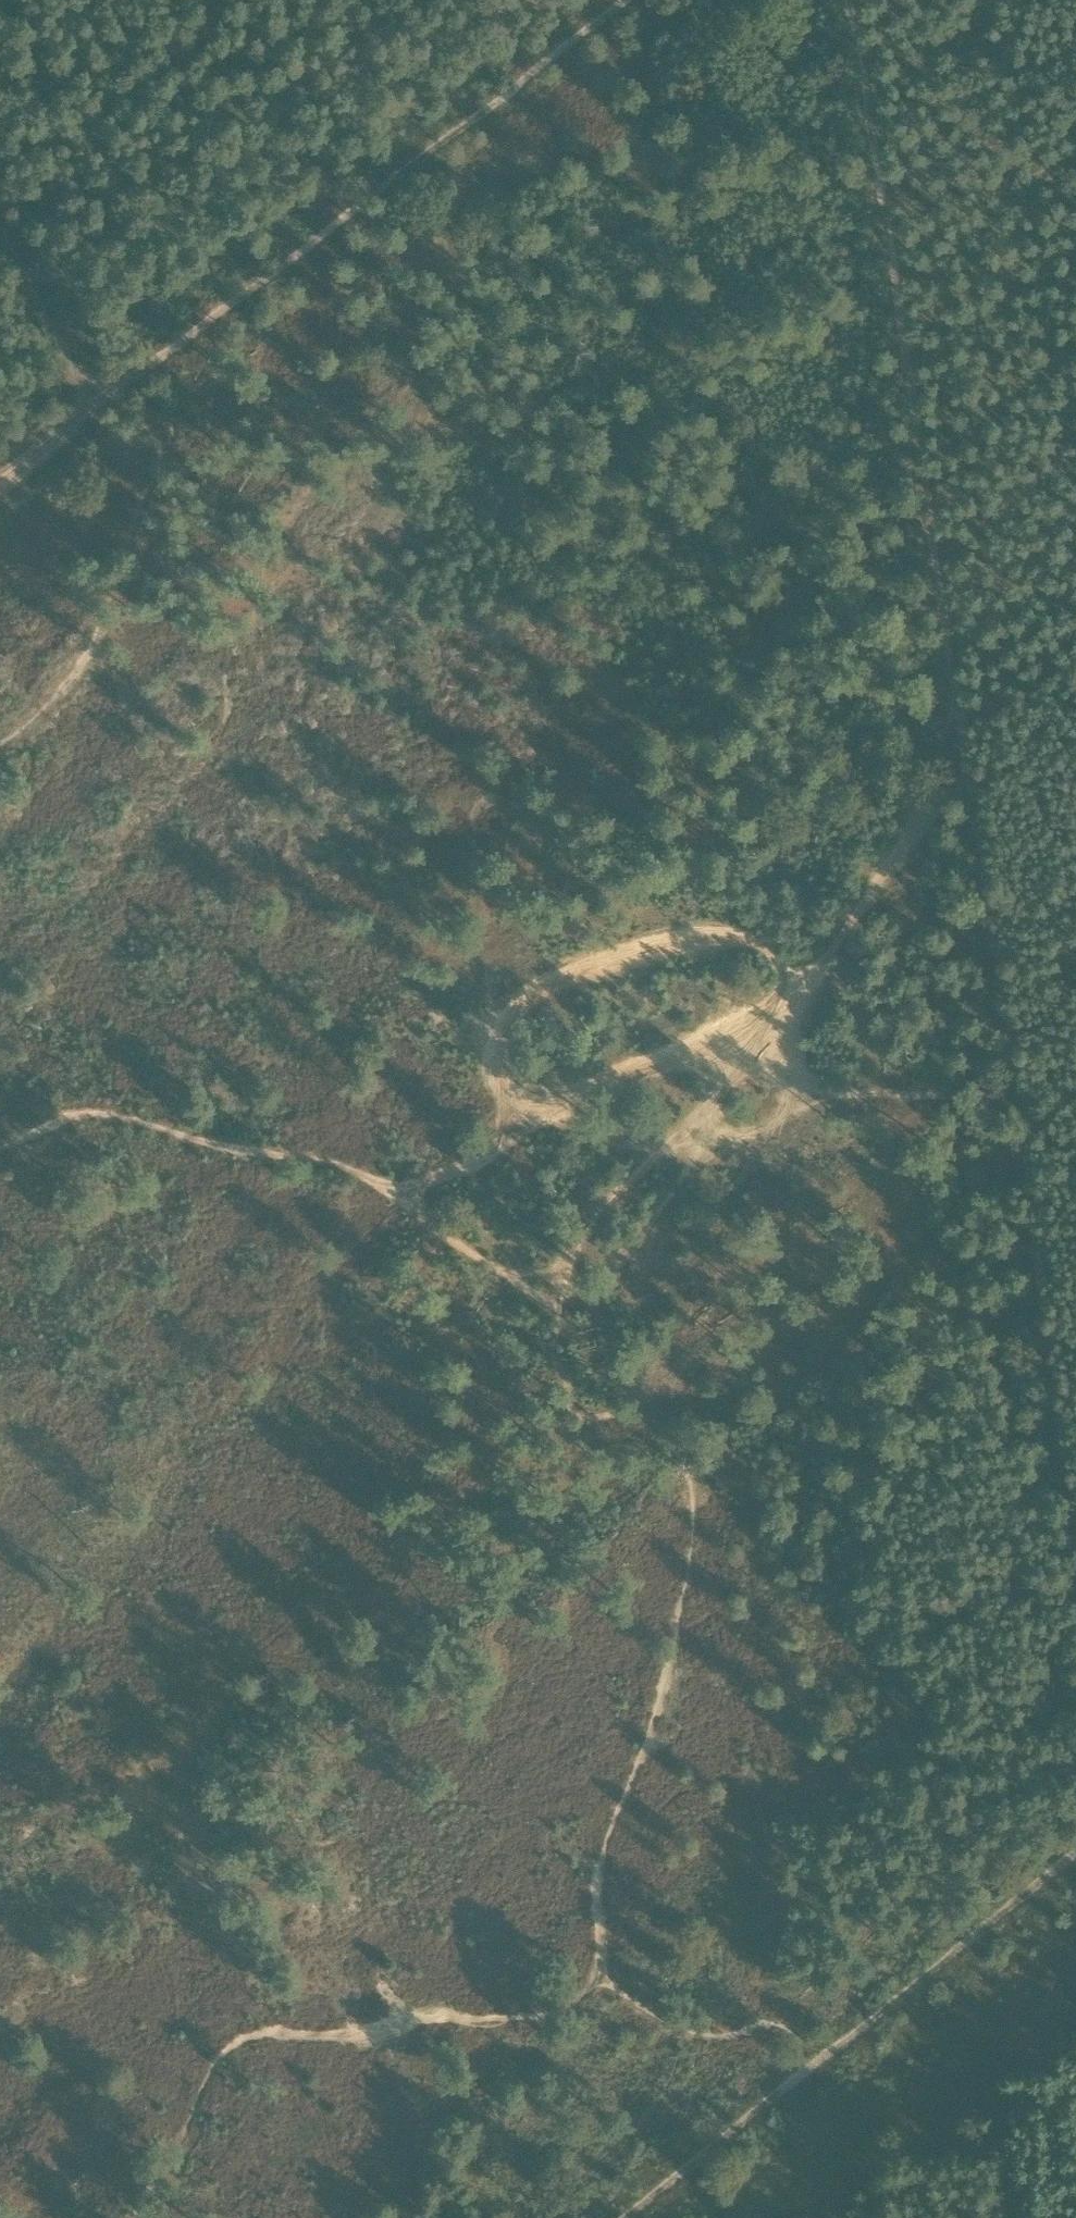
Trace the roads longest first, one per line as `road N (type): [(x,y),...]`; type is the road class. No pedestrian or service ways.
road 1 (track): [(1020,1078),(850,0)]
road 2 (track): [(108,398),(621,0)]
road 3 (track): [(1075,1844),(866,2031),(633,2217)]
road 4 (track): [(1020,1078),(1052,1390),(1075,1509)]
road 5 (track): [(108,398),(78,377),(0,232)]
road 6 (track): [(0,481),(108,398)]

